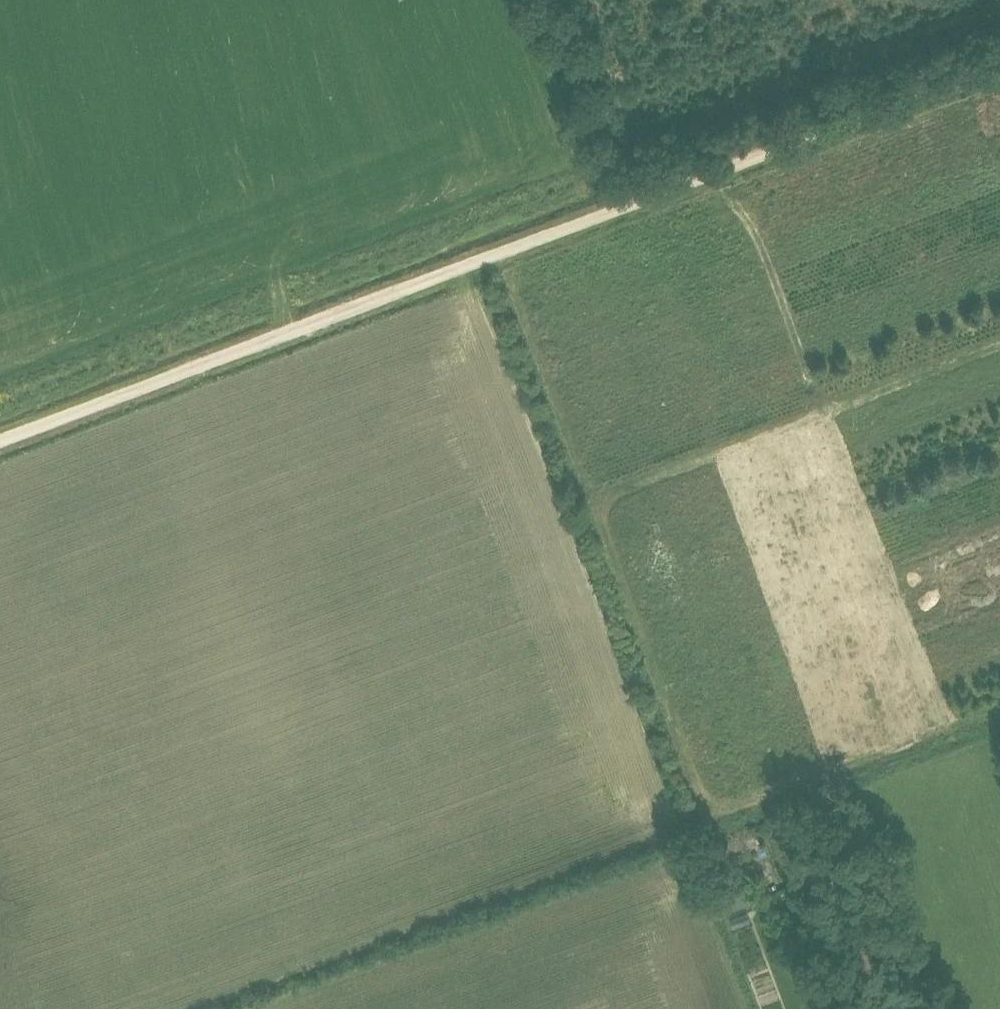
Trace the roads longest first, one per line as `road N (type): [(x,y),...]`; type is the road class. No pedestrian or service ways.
road 1 (track): [(0,439),(999,64)]

